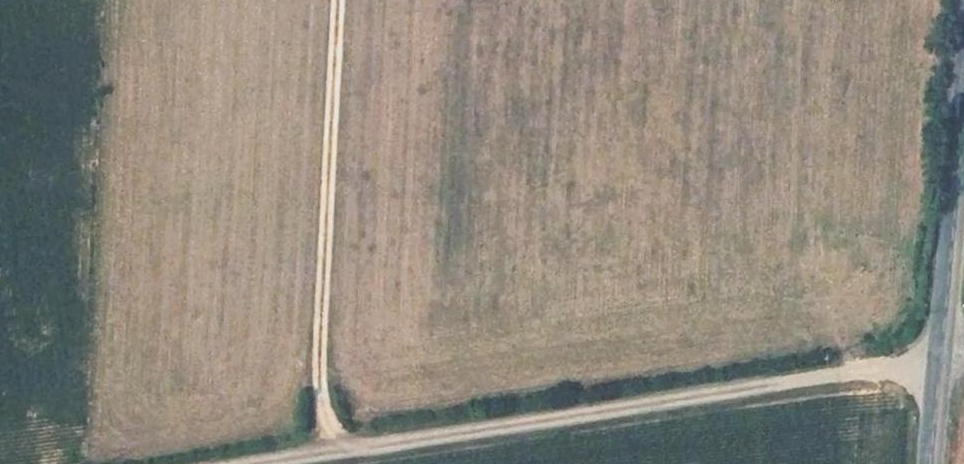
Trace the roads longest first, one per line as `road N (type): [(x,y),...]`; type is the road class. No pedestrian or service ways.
road 1 (track): [(255,463),(941,358)]
road 2 (track): [(342,451),(321,401),(319,374),(337,0)]
road 3 (tertiary): [(963,127),(941,358)]

